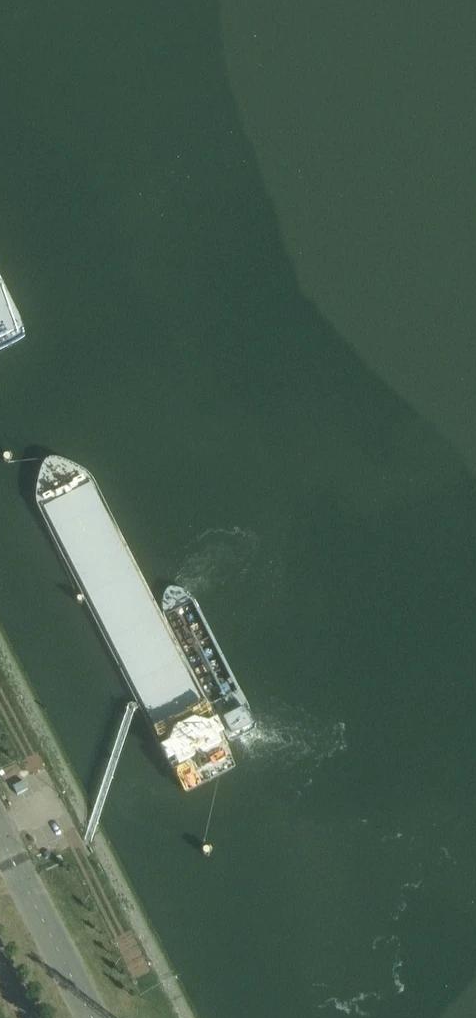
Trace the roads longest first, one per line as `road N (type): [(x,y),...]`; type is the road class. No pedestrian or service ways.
road 1 (unclassified): [(96,1017),(0,828)]

